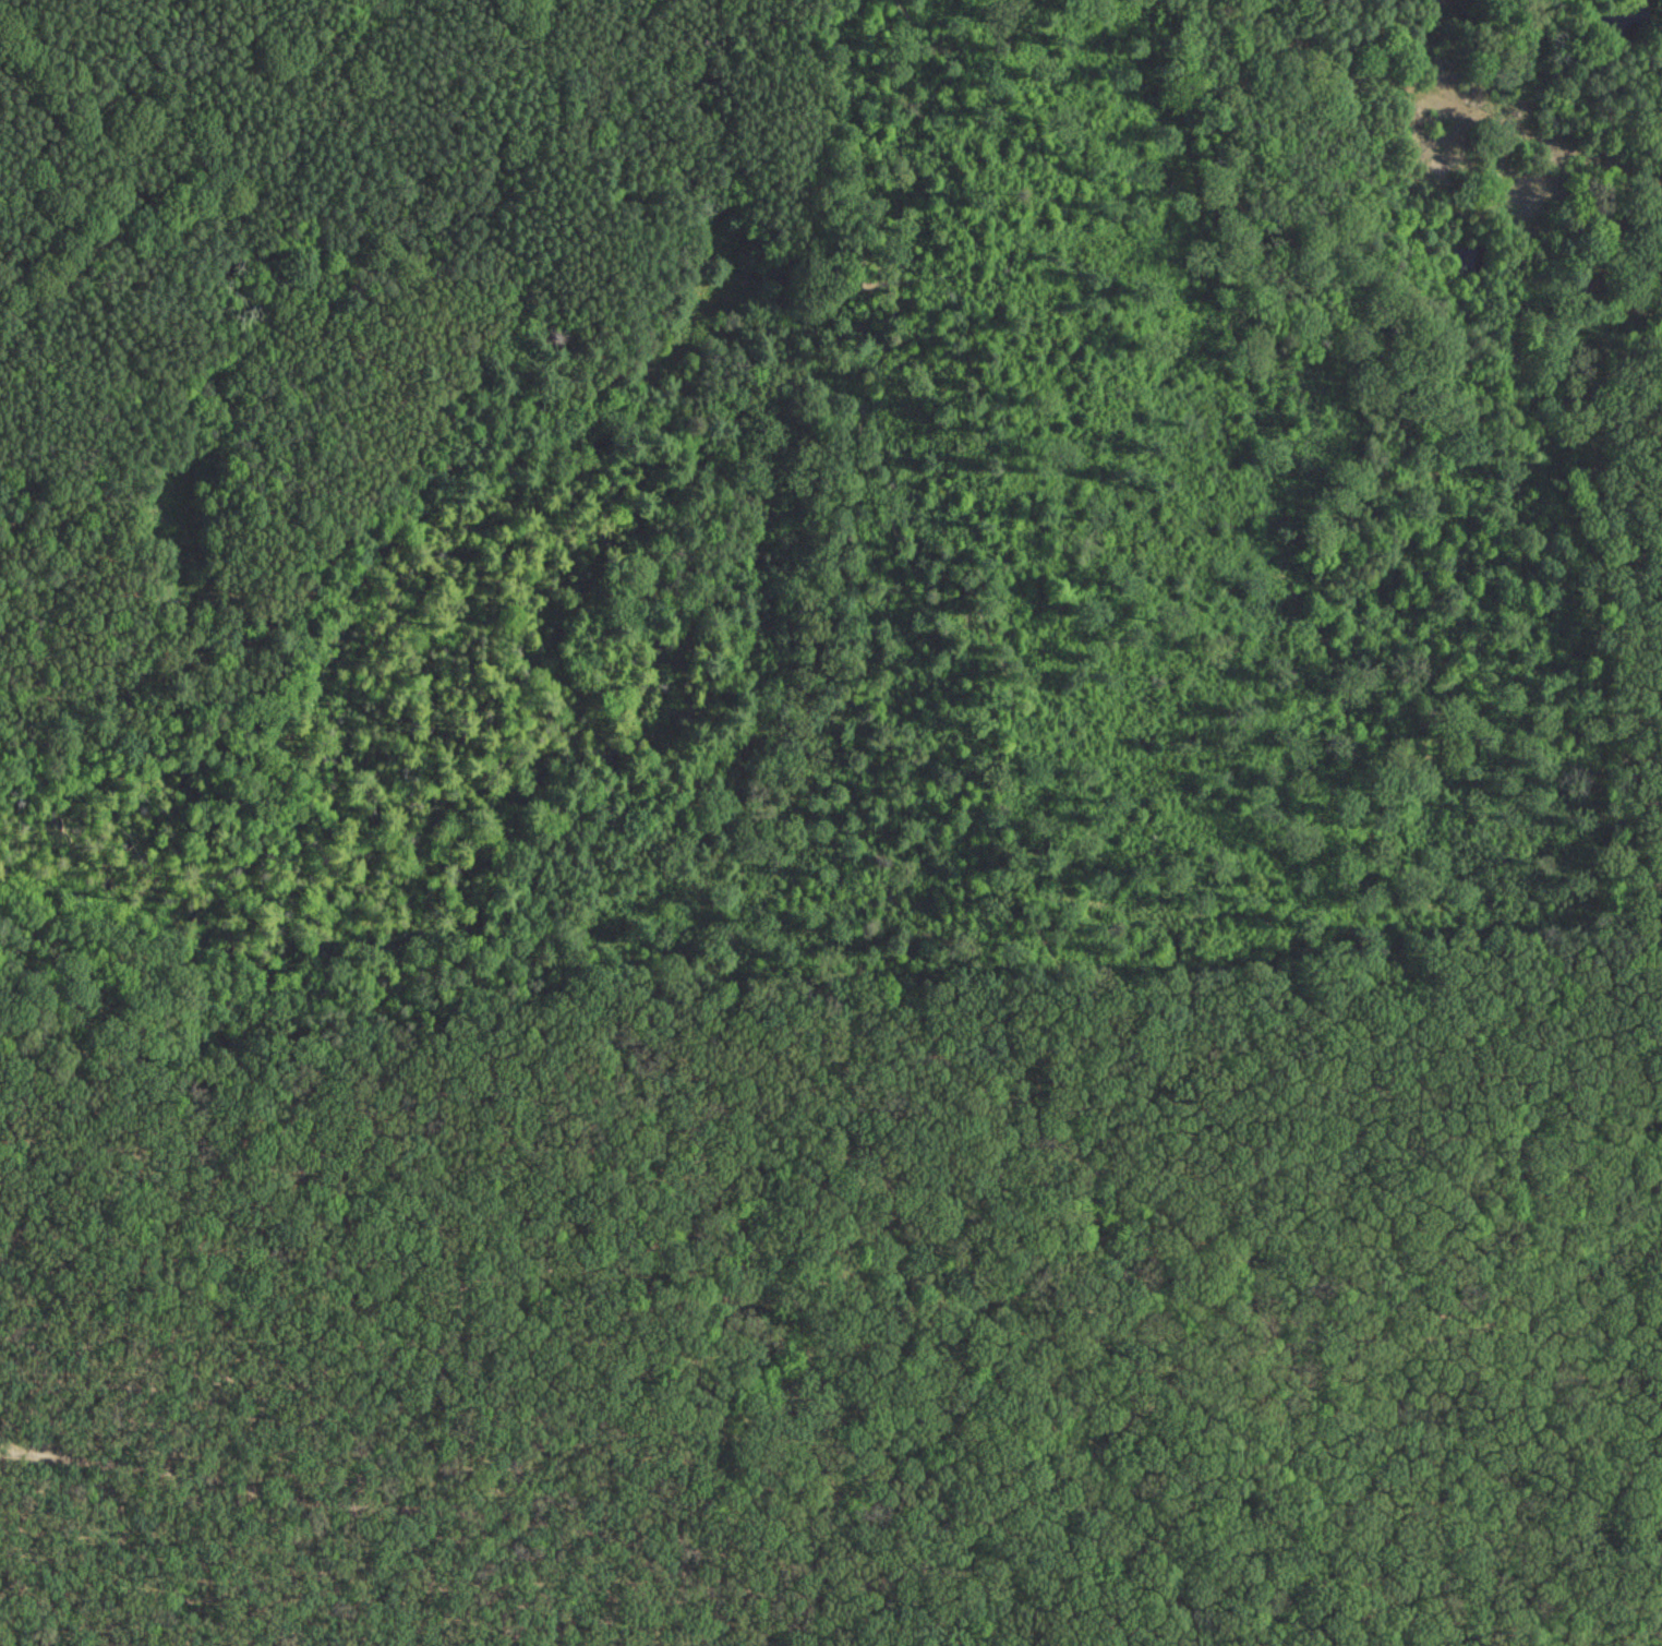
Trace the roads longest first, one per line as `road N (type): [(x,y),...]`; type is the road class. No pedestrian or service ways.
road 1 (track): [(894,0),(902,23),(882,59),(891,268),(887,311),(858,383),(878,498),(890,538),(971,584),(1011,693),(990,813),(995,865),(1106,1055),(1072,1153),(1016,1187),(891,1152),(818,1175),(772,1146),(711,1170),(704,1227),(707,1285),(796,1348),(858,1446),(872,1497),(919,1579),(928,1645)]
road 2 (track): [(1661,192),(1204,0)]

